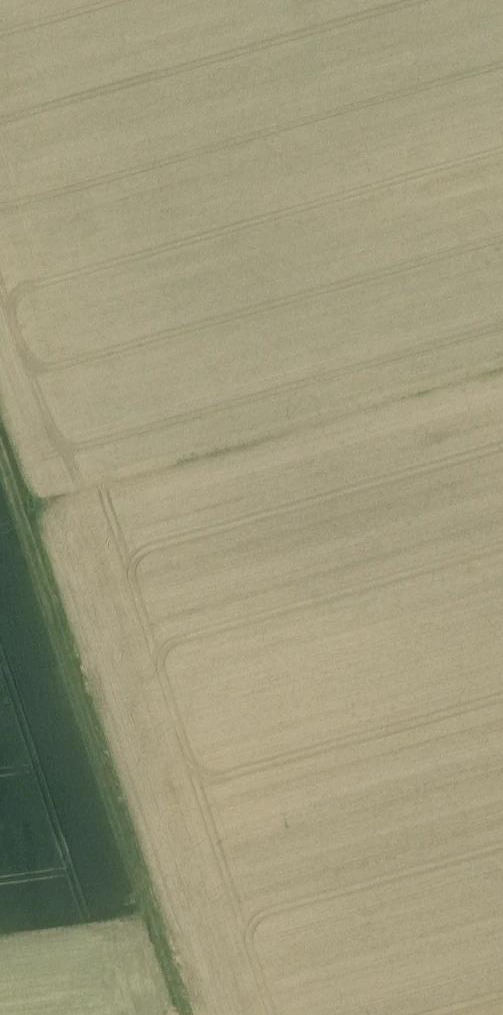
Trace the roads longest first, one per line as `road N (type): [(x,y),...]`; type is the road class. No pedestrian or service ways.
road 1 (track): [(181,1014),(0,450)]

